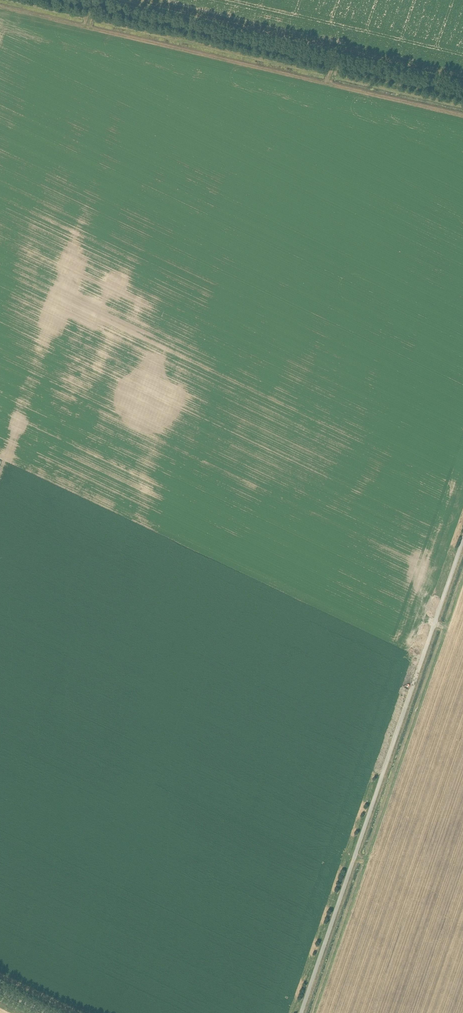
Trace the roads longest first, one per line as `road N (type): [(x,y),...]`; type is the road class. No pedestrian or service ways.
road 1 (track): [(301,1012),(462,539)]
road 2 (track): [(0,7),(462,116)]
road 3 (unclassified): [(462,88),(102,0)]
road 4 (track): [(462,75),(151,0)]

